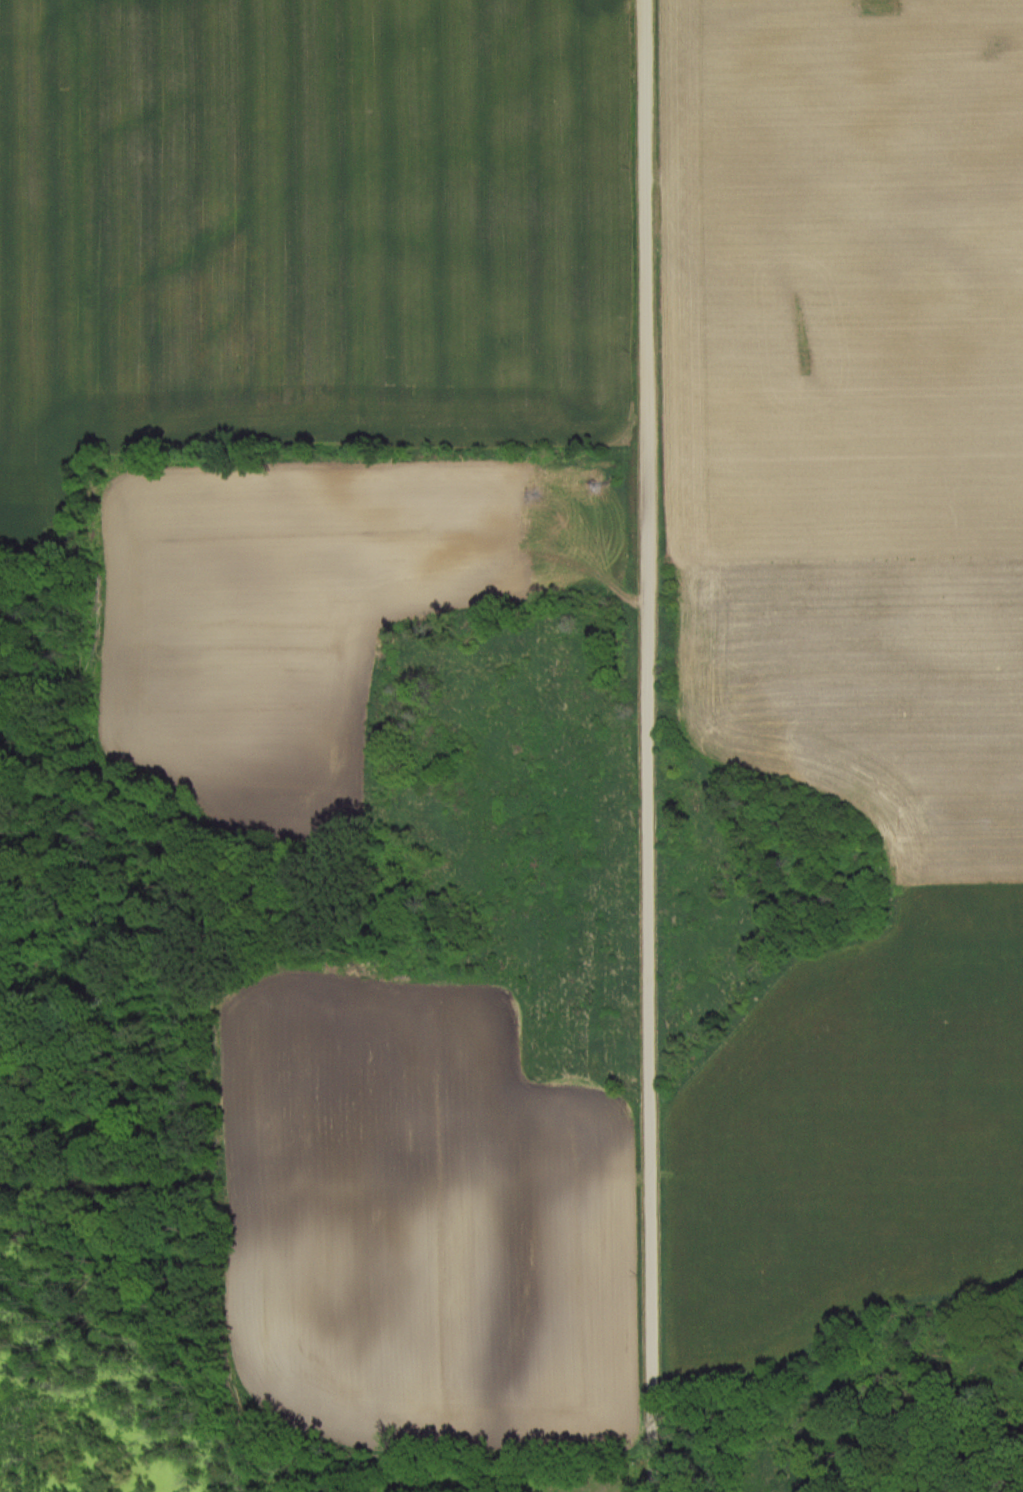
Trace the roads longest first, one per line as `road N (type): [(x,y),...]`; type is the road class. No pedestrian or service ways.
road 1 (residential): [(651,1491),(642,0)]

